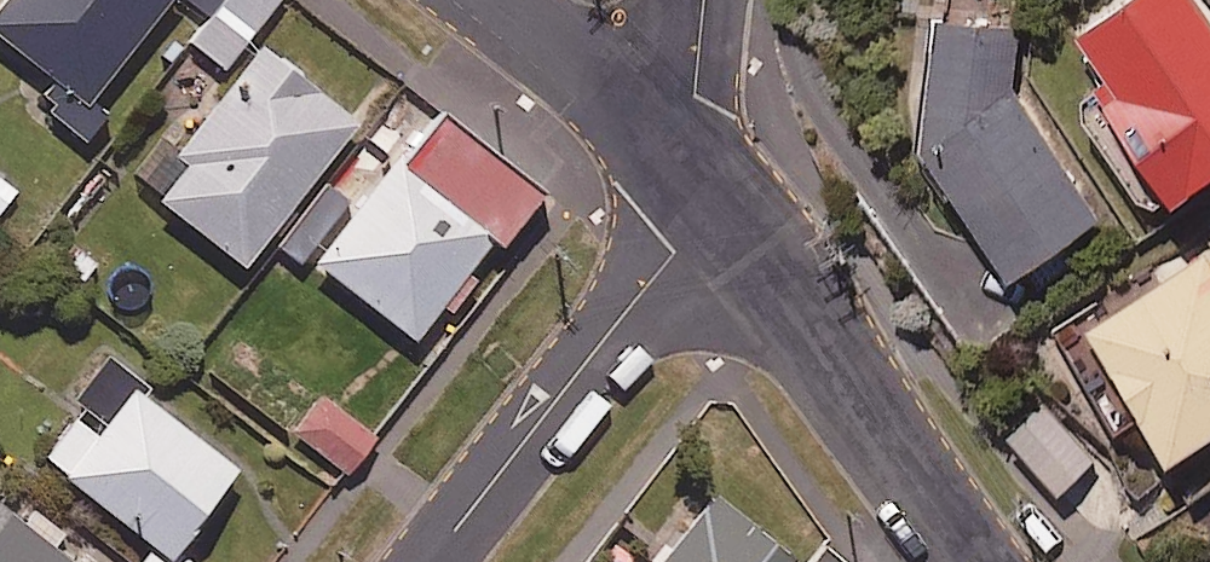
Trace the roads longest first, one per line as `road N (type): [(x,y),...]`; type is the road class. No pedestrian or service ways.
road 1 (residential): [(692,168),(837,358),(975,561)]
road 2 (residential): [(692,168),(676,251),(427,561)]
road 3 (residential): [(494,0),(692,168)]
road 4 (residential): [(692,168),(703,0)]

